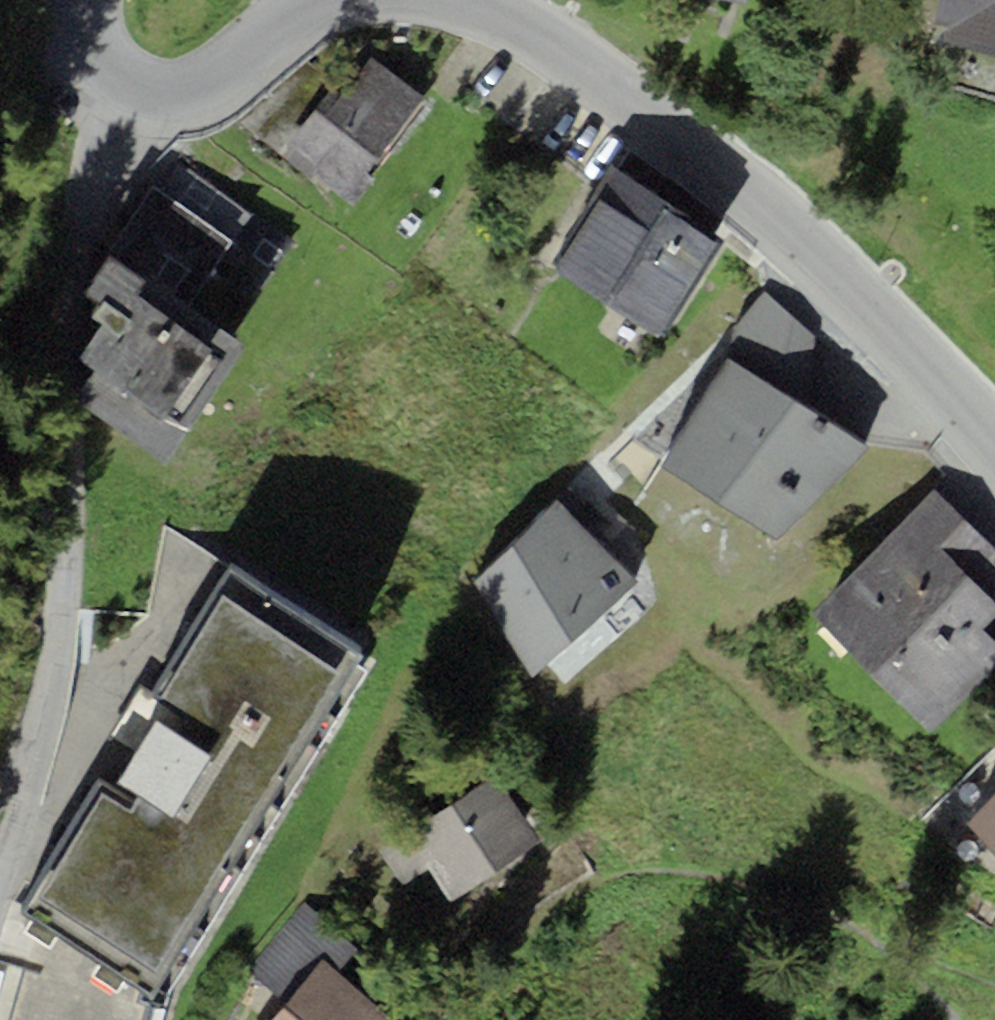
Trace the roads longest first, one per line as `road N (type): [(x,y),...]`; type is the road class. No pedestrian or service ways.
road 1 (residential): [(0,884),(53,638),(50,360),(112,64)]
road 2 (residential): [(456,0),(557,52),(705,162),(994,448)]
road 3 (residential): [(112,64),(161,88),(194,86),(239,62),(315,0)]

